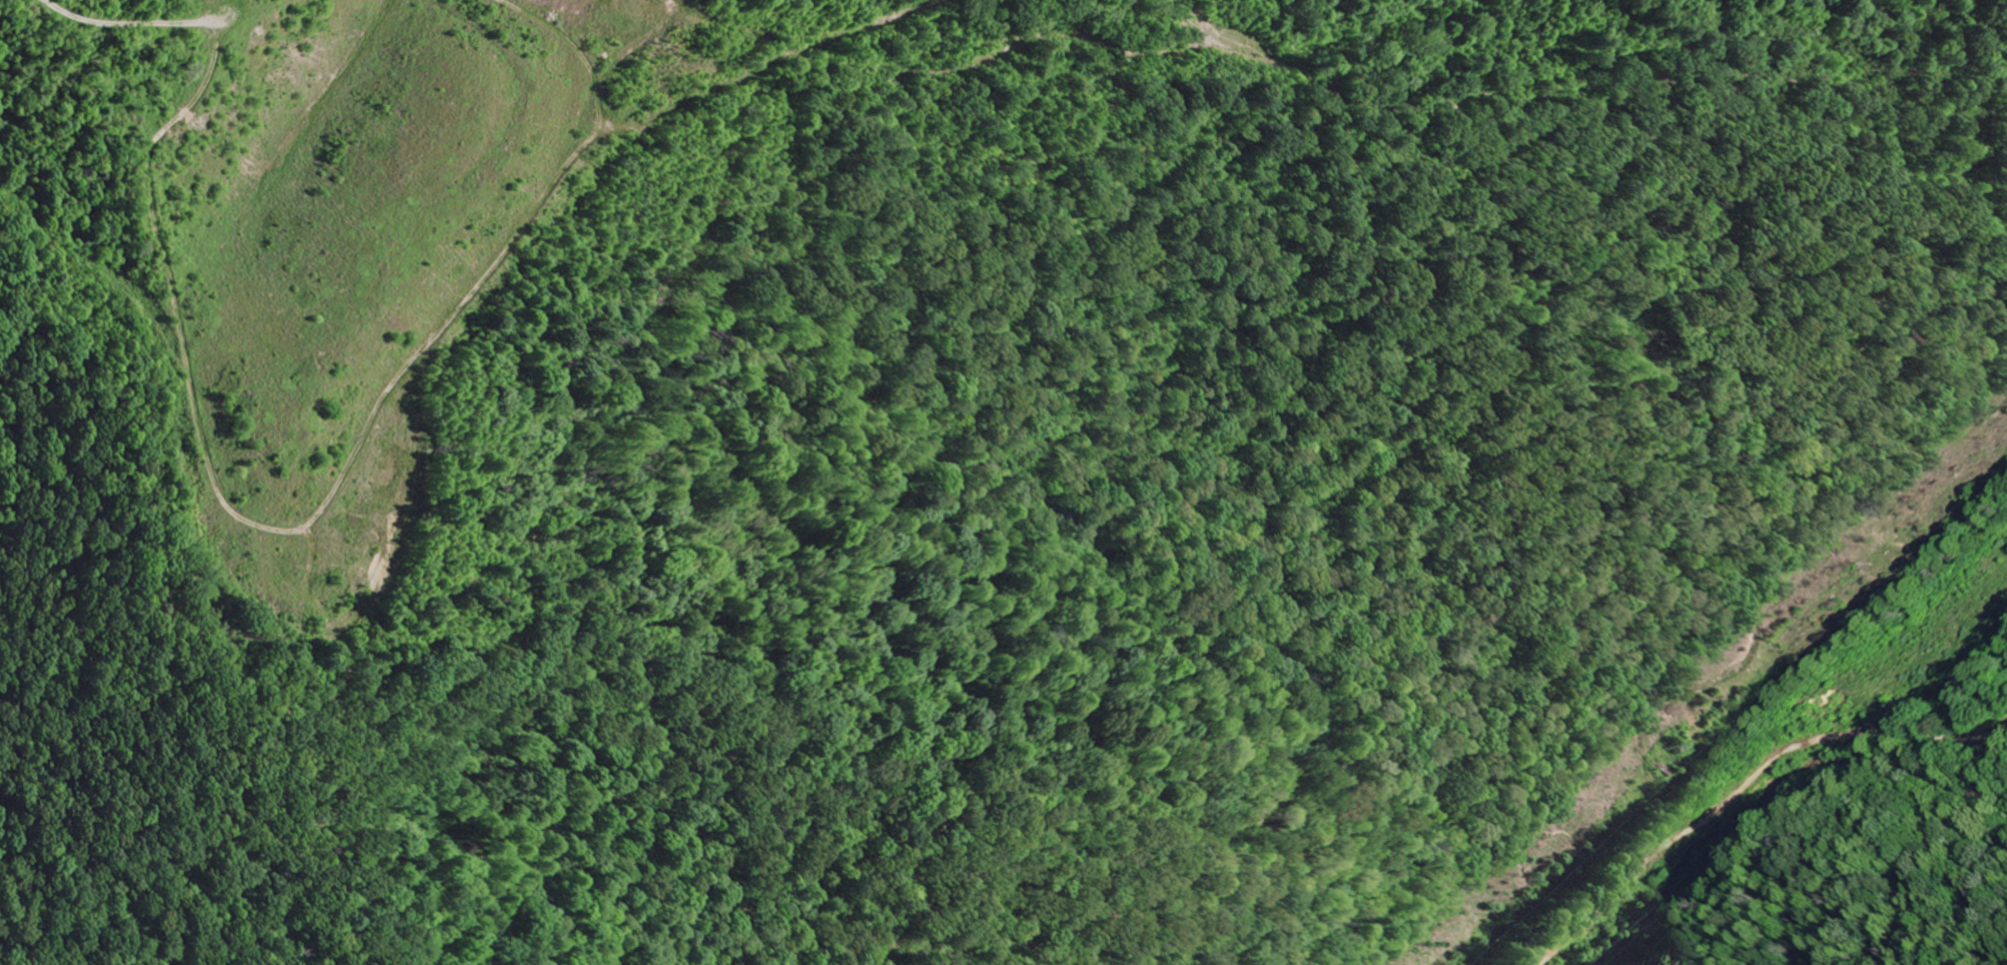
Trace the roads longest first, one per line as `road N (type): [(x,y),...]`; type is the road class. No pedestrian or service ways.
road 1 (track): [(2006,723),(1942,740),(1851,747),(1719,826),(1612,930),(1537,964)]

